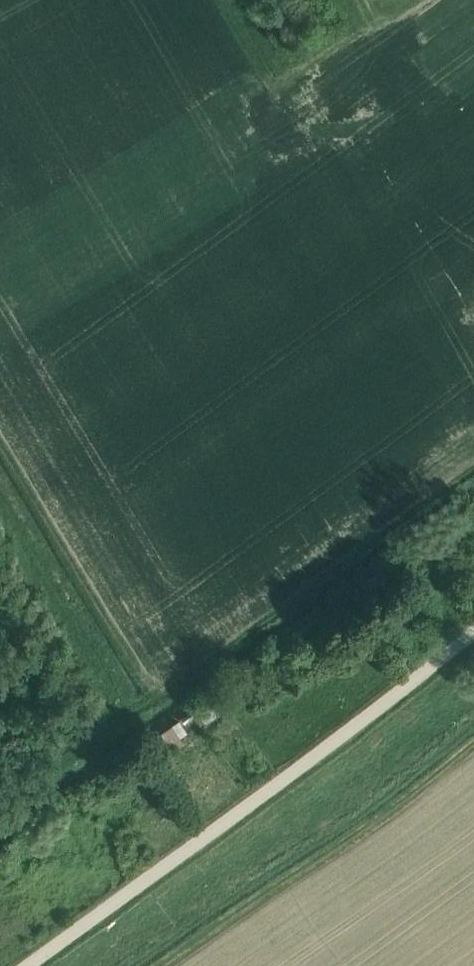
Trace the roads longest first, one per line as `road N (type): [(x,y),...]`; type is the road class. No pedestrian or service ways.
road 1 (unclassified): [(26,965),(473,633)]

